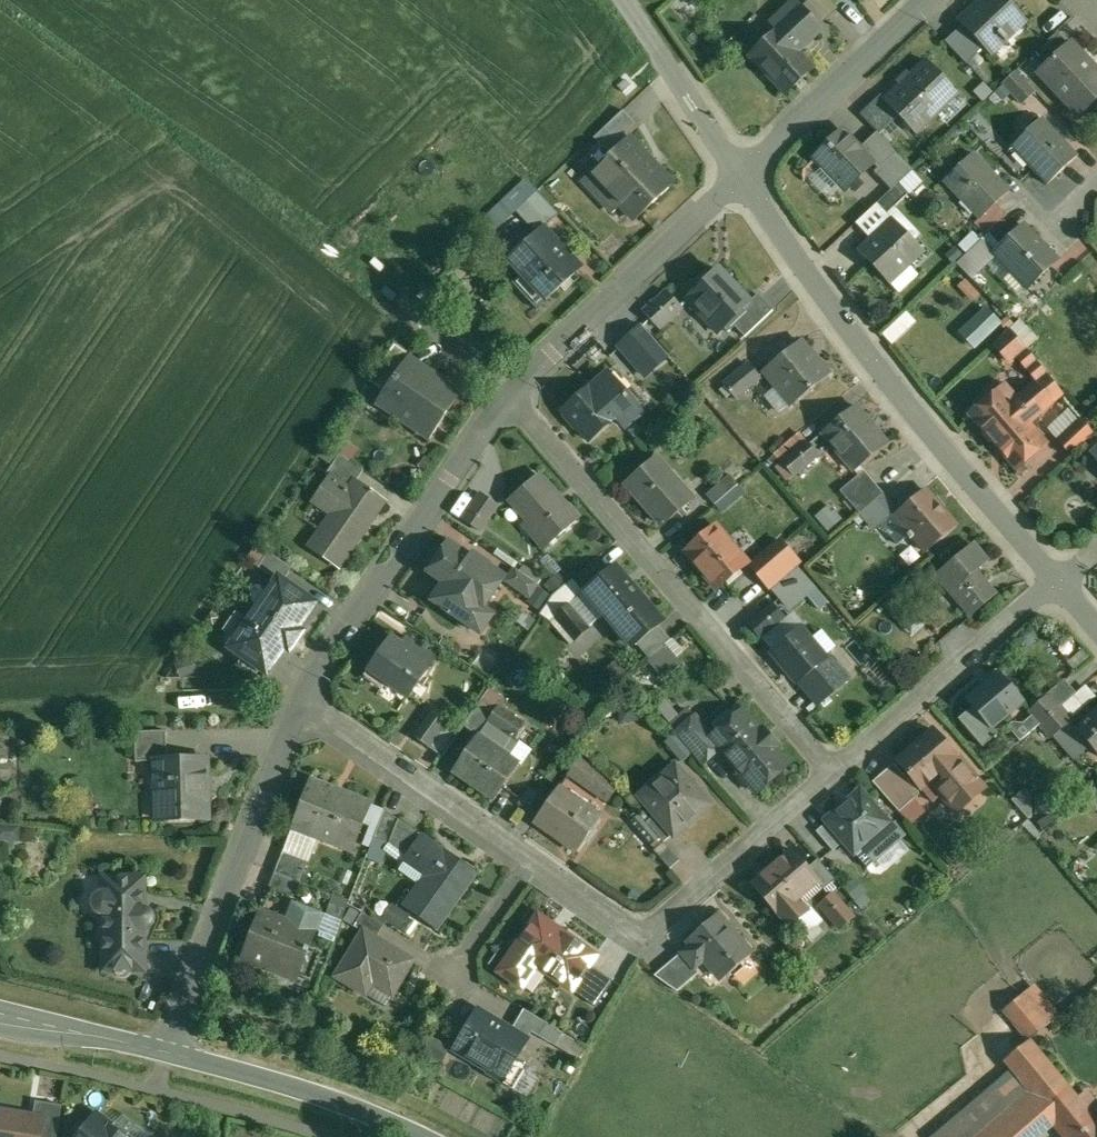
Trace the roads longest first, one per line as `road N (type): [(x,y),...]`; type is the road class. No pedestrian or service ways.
road 1 (residential): [(741,178),(919,418),(1058,582)]
road 2 (residential): [(837,776),(511,395)]
road 3 (residential): [(524,859),(628,931),(666,922),(837,776)]
road 4 (residential): [(300,706),(379,578),(511,395)]
road 5 (residential): [(165,1052),(300,706)]
road 6 (residential): [(511,395),(741,178)]
road 7 (residential): [(837,776),(1058,582)]
road 8 (residential): [(300,706),(524,859)]
road 9 (tertiary): [(422,1136),(286,1085),(165,1052)]
road 10 (residential): [(741,178),(926,0)]
road 11 (unclassified): [(620,0),(741,178)]
road 12 (tertiary): [(165,1052),(0,1017)]
road 13 (residential): [(524,859),(457,972)]

